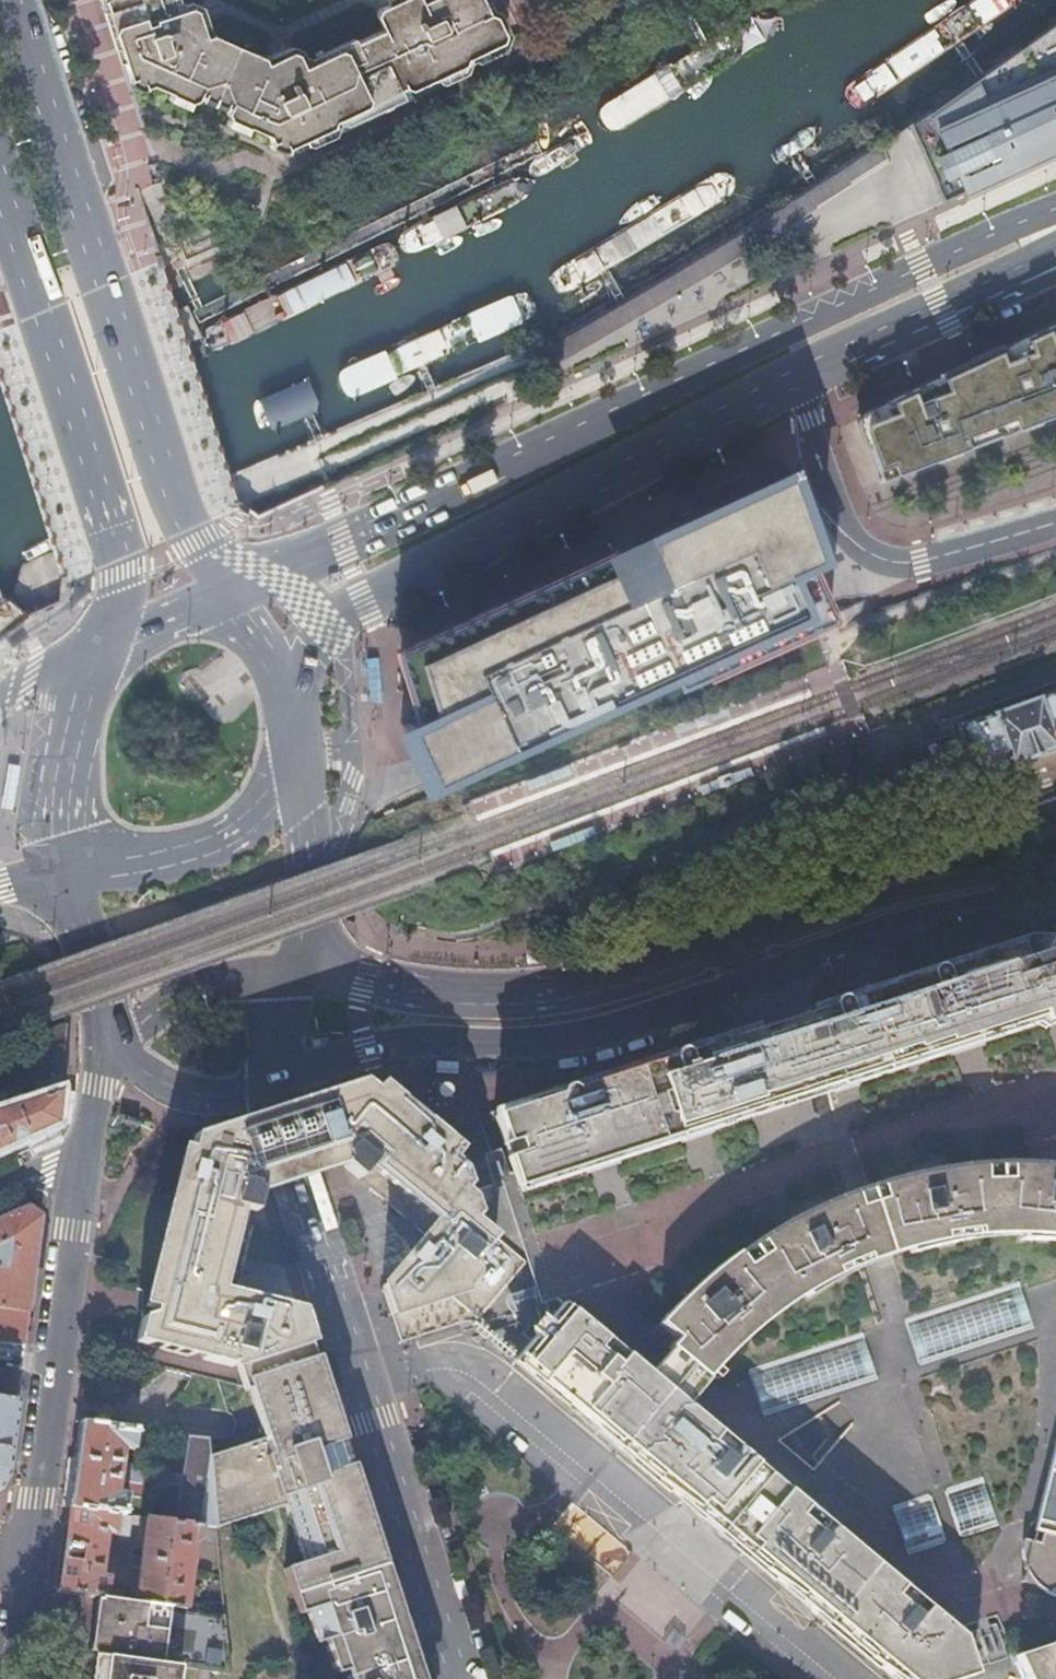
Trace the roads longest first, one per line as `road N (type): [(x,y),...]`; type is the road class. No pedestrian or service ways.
road 1 (primary): [(1055,217),(919,265),(228,593)]
road 2 (primary): [(280,1080),(423,1034),(534,1043),(724,1004),(941,929),(1055,905)]
road 3 (primary): [(228,593),(188,545),(8,0)]
road 4 (secondary): [(460,1678),(278,1105),(280,1080)]
road 5 (primary): [(288,676),(331,627),(366,603),(801,372)]
road 6 (tertiary): [(1055,787),(683,921),(593,980)]
road 7 (primary): [(1055,865),(908,893),(593,980)]
road 8 (primary): [(0,193),(121,571),(101,647)]
road 9 (secondary): [(86,1151),(26,1551)]
road 10 (residential): [(1055,523),(922,561),(897,562),(865,549),(829,490),(801,372)]
road 11 (primary): [(593,980),(520,988),(301,974)]
road 12 (primary): [(72,872),(215,845),(258,812),(300,759)]
road 13 (primary): [(101,647),(63,784),(72,872)]
road 14 (primary): [(301,974),(315,882),(300,759)]
road 15 (primary): [(301,974),(205,983),(107,1043)]
road 16 (primary): [(801,372),(986,282)]
road 17 (primary): [(107,1043),(178,1089),(211,1094),(280,1080)]
road 18 (primary): [(72,872),(107,1043)]
road 19 (primary): [(228,593),(101,647)]
road 20 (secondary): [(26,1551),(10,1678)]

